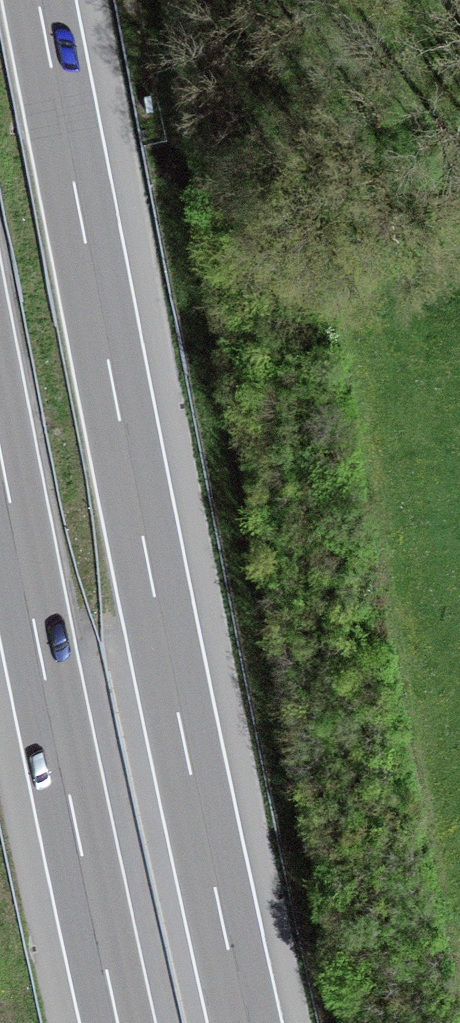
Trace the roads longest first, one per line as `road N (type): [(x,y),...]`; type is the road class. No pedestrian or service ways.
road 1 (motorway): [(245,1022),(38,0)]
road 2 (motorway): [(0,451),(118,1022)]

